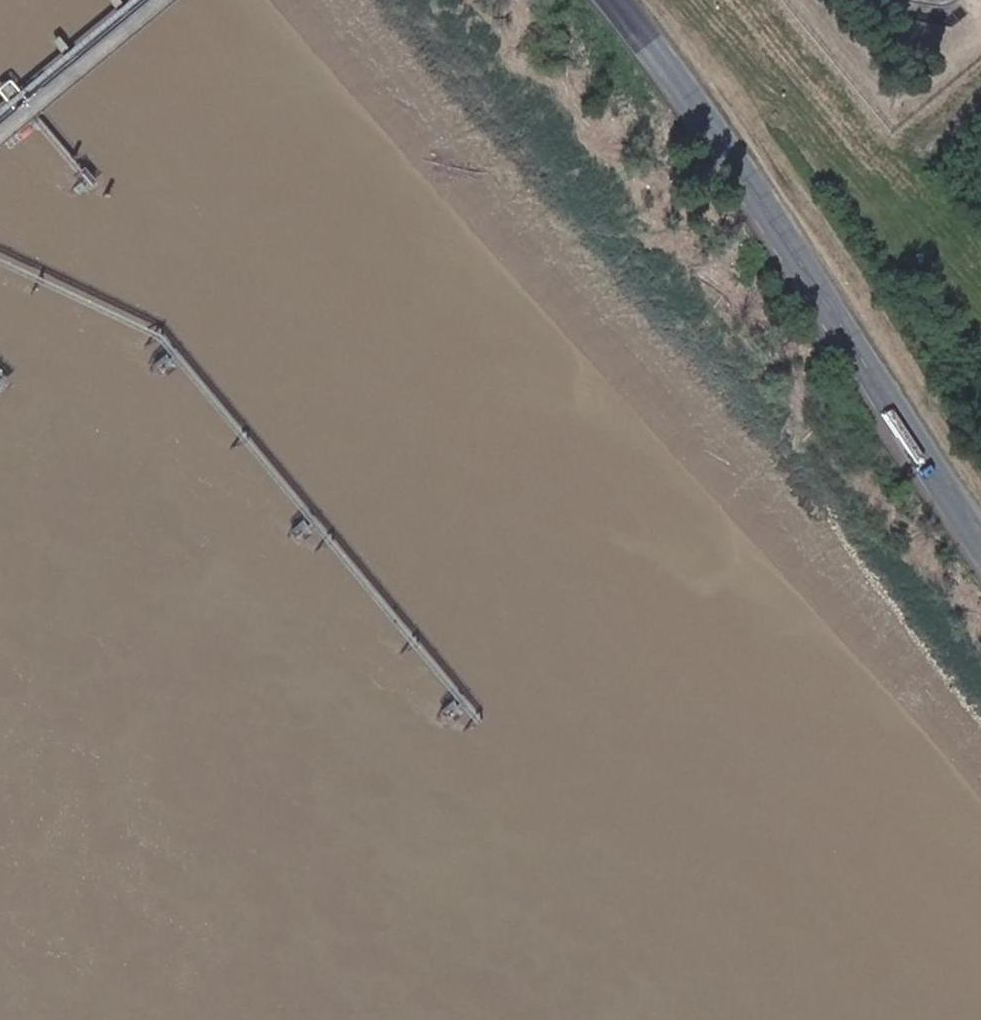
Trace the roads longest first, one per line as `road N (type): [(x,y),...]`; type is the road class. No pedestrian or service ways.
road 1 (tertiary): [(613,0),(725,147),(980,543)]

